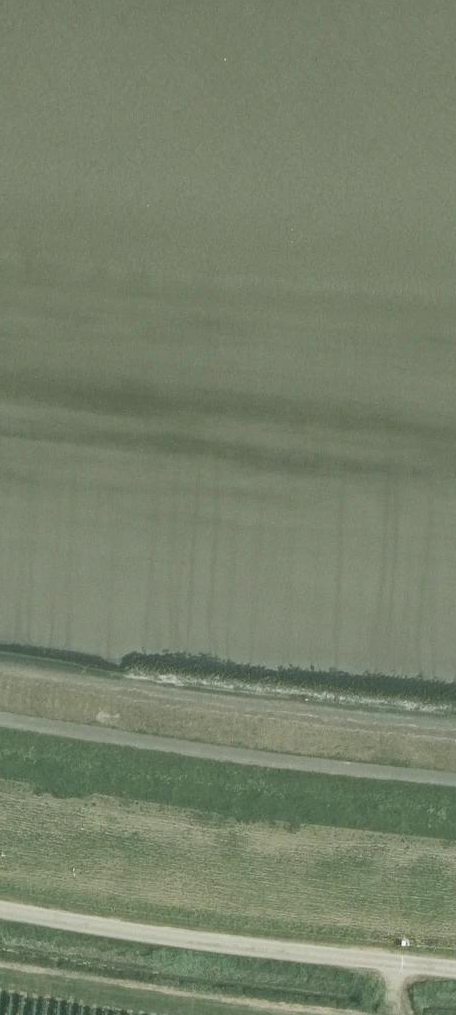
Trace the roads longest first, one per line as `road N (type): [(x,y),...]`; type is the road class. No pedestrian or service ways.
road 1 (unclassified): [(455,969),(223,944),(0,907)]

